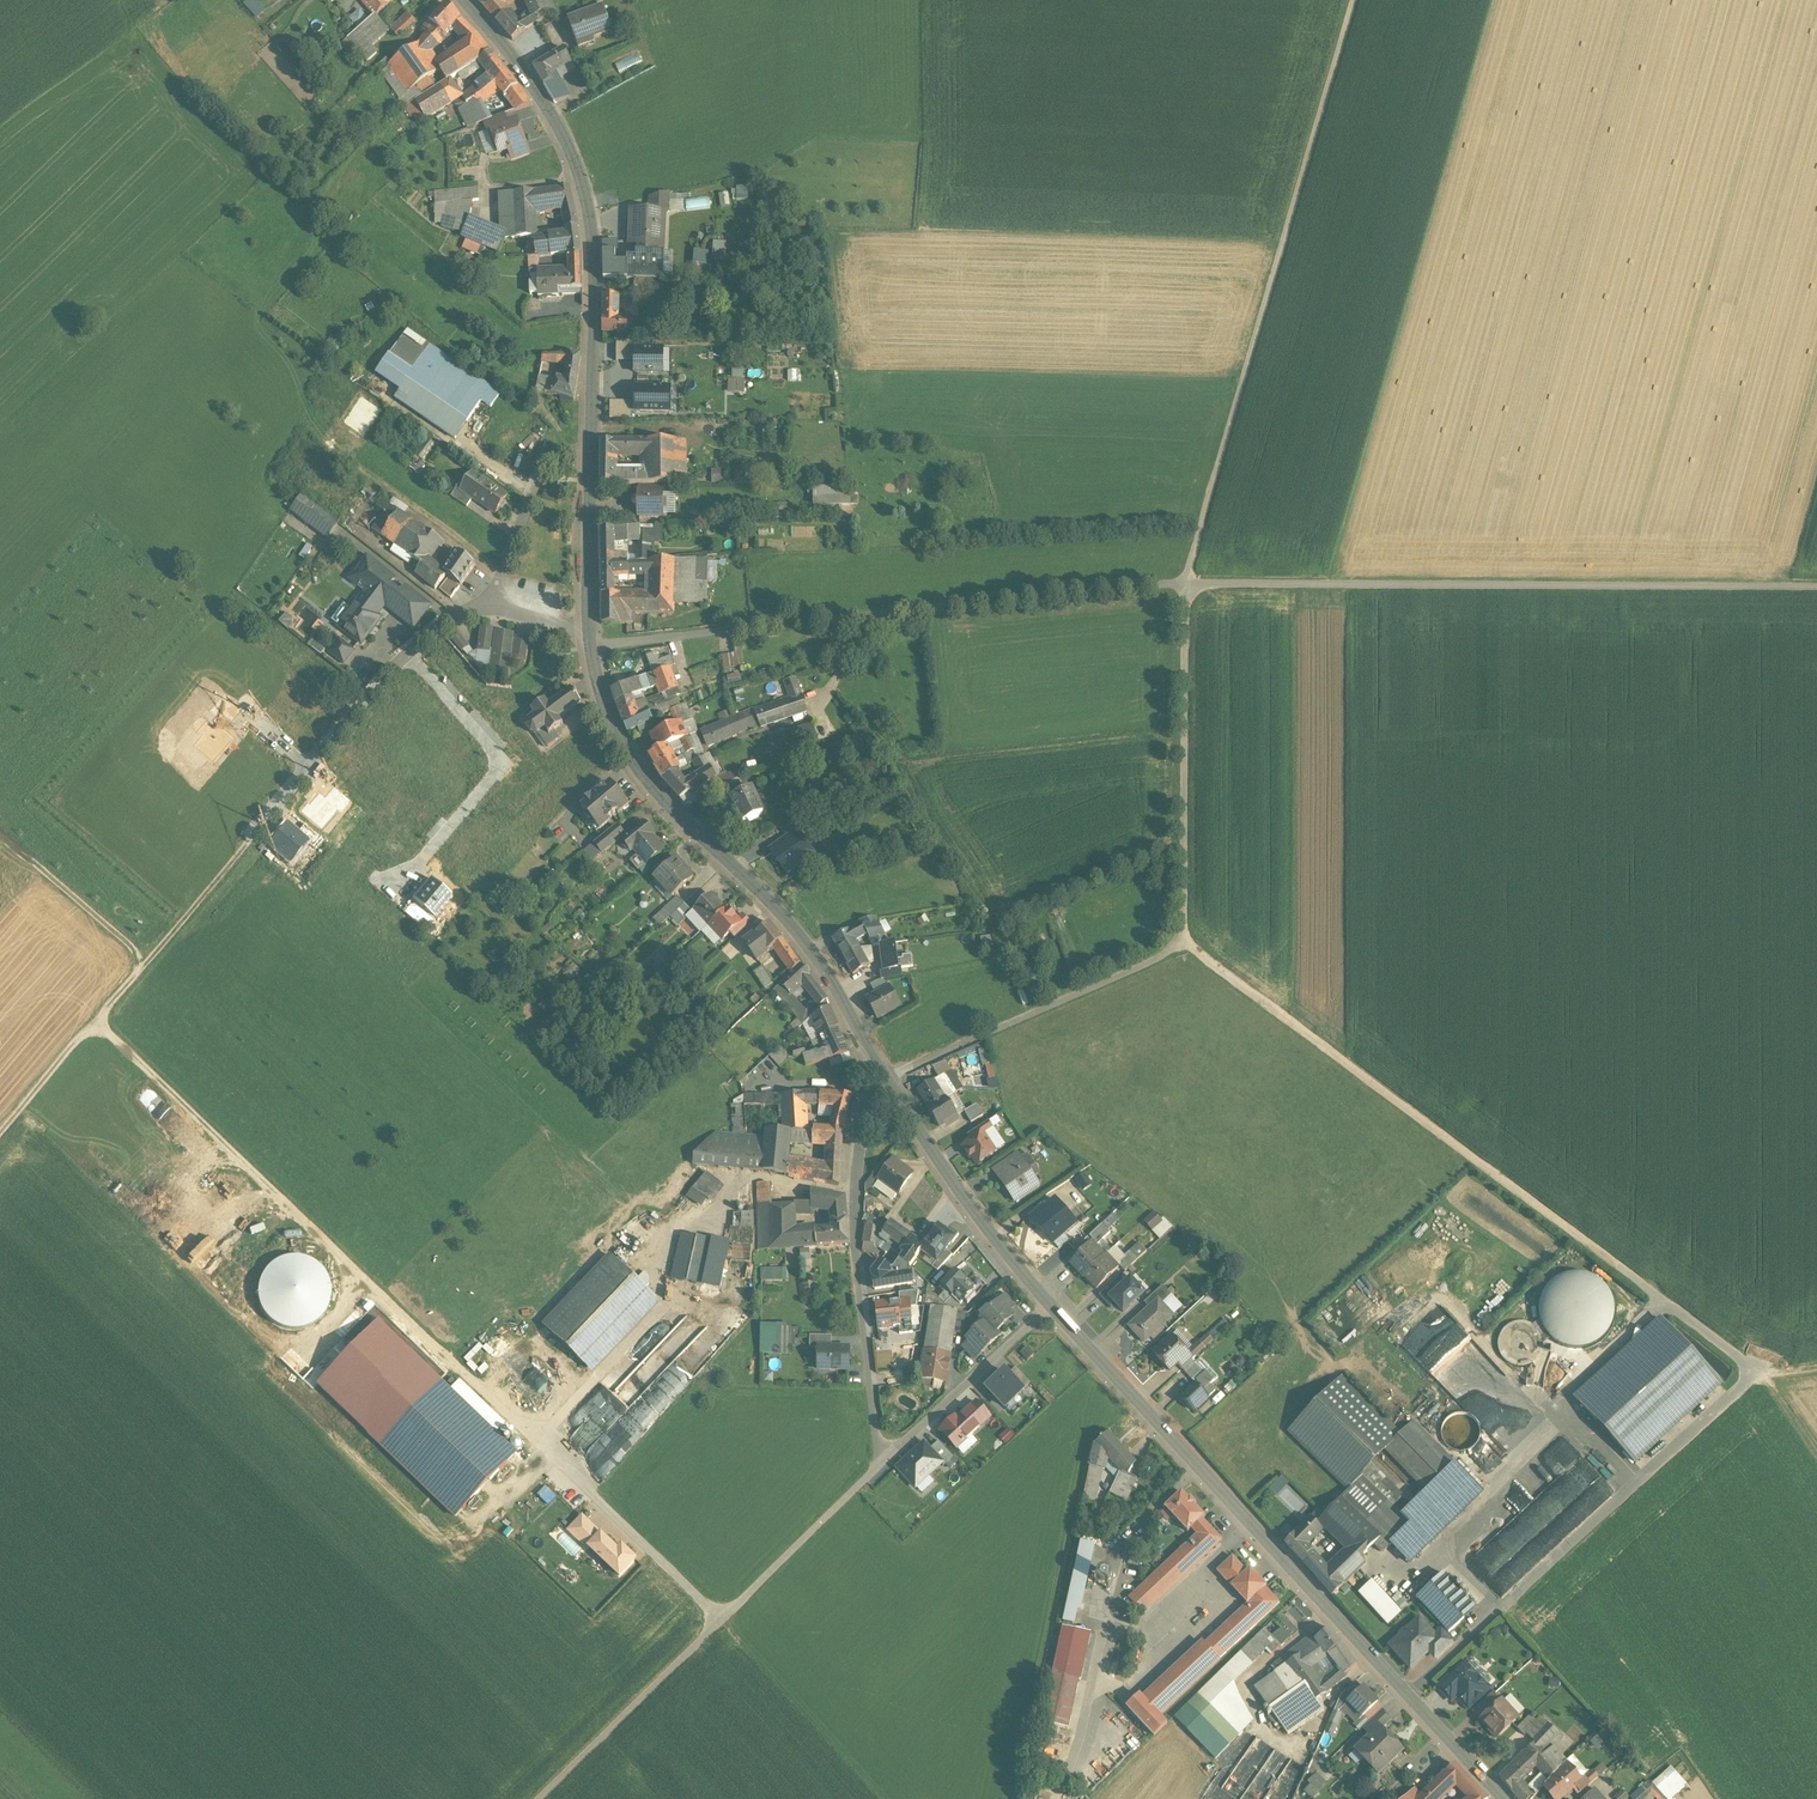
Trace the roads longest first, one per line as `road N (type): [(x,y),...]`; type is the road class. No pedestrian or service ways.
road 1 (track): [(591,647),(1186,582),(1816,586)]
road 2 (track): [(1407,1695),(1763,1376),(1181,942)]
road 3 (track): [(886,1798),(722,1619),(97,1022)]
road 4 (tertiary): [(1504,1798),(1054,1307)]
road 5 (track): [(1353,0),(1186,582)]
road 6 (tertiary): [(894,1090),(809,943),(637,764),(602,697),(588,631)]
road 7 (track): [(888,1456),(538,1798)]
road 8 (tertiary): [(589,450),(595,253),(588,198),(558,122),(467,0)]
road 9 (residential): [(894,1090),(859,1112),(856,1251),(878,1446),(888,1456)]
road 10 (track): [(0,1136),(249,842)]
road 11 (track): [(1181,942),(1186,582)]
road 12 (track): [(1181,942),(1168,954),(887,1076)]
road 13 (residential): [(405,653),(502,762),(399,885)]
road 14 (tertiary): [(1054,1307),(994,1238),(894,1090)]
road 15 (residential): [(1054,1307),(888,1456)]
road 16 (residential): [(589,450),(544,462),(494,608)]
road 17 (track): [(148,961),(0,835)]
road 18 (tertiary): [(588,631),(589,450)]
road 19 (residential): [(310,770),(405,653)]
road 20 (track): [(1816,1456),(1763,1376),(1816,1367)]

